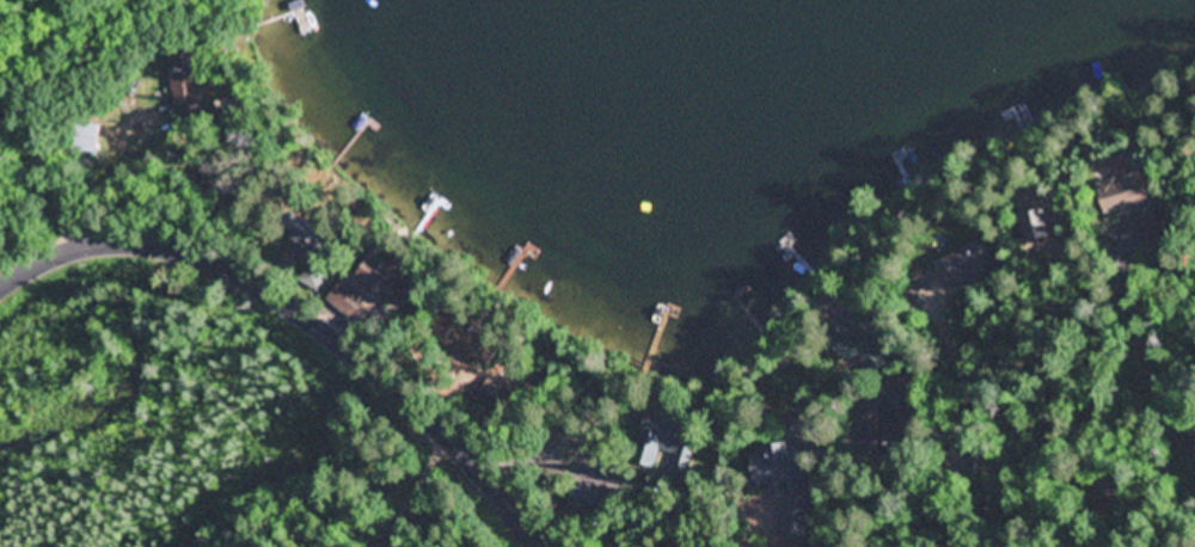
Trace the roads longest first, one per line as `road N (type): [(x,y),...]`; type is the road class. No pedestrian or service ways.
road 1 (residential): [(0,289),(66,252),(112,244),(157,247),(216,270),(396,397),(537,546)]

